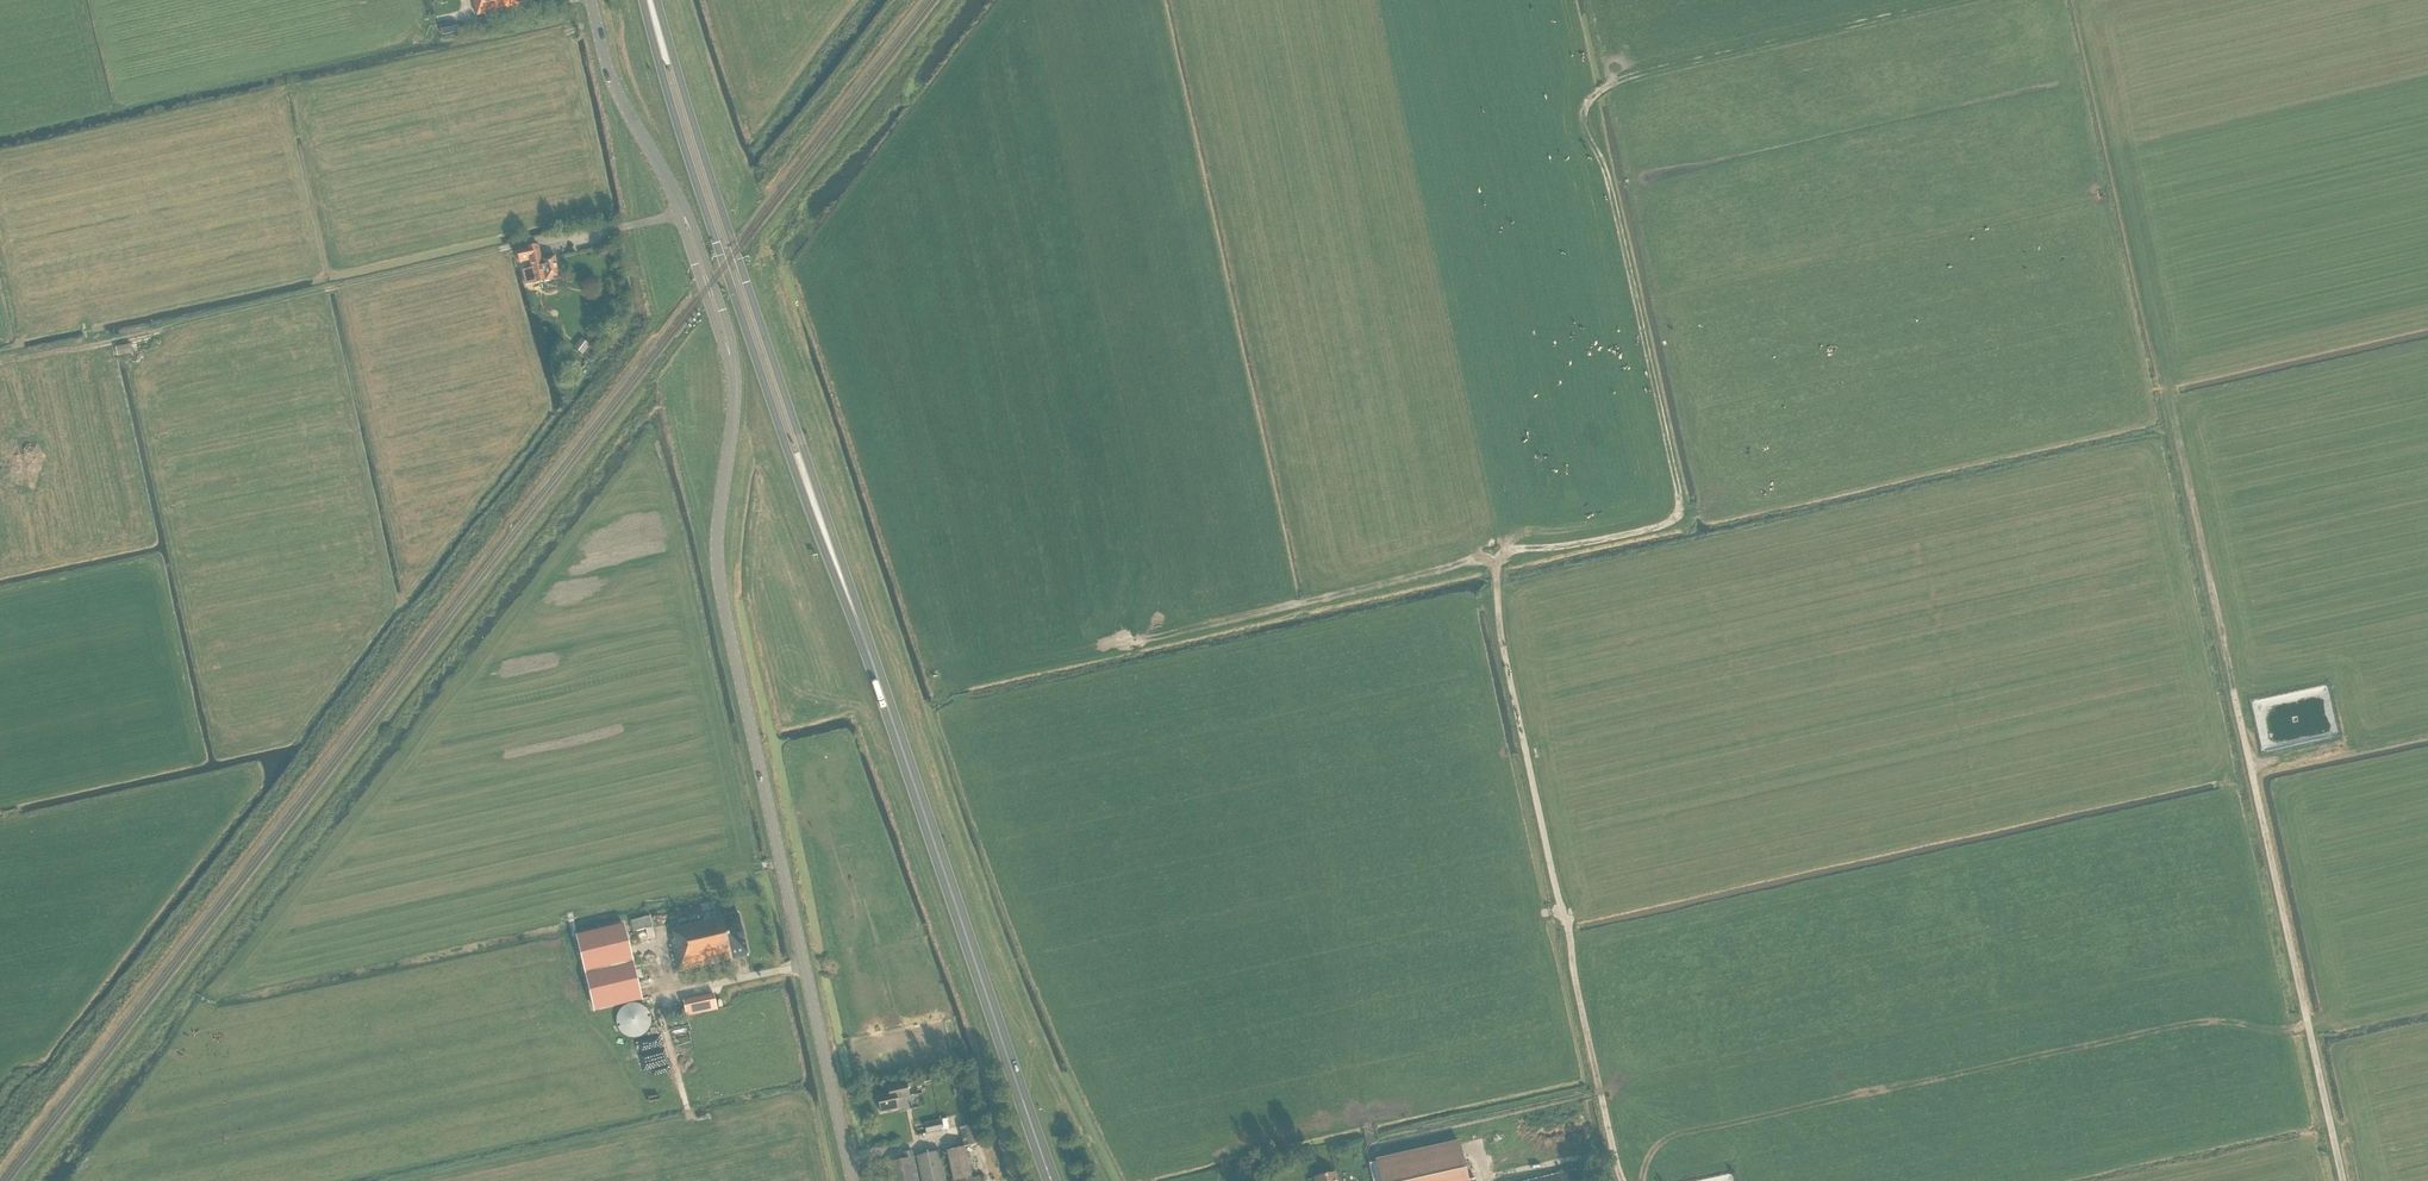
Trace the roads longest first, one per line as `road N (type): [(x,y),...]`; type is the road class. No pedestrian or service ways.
road 1 (trunk): [(1052,1180),(689,151),(650,0)]
road 2 (tertiary): [(851,1180),(719,581),(733,370),(683,215),(623,103),(591,0)]

